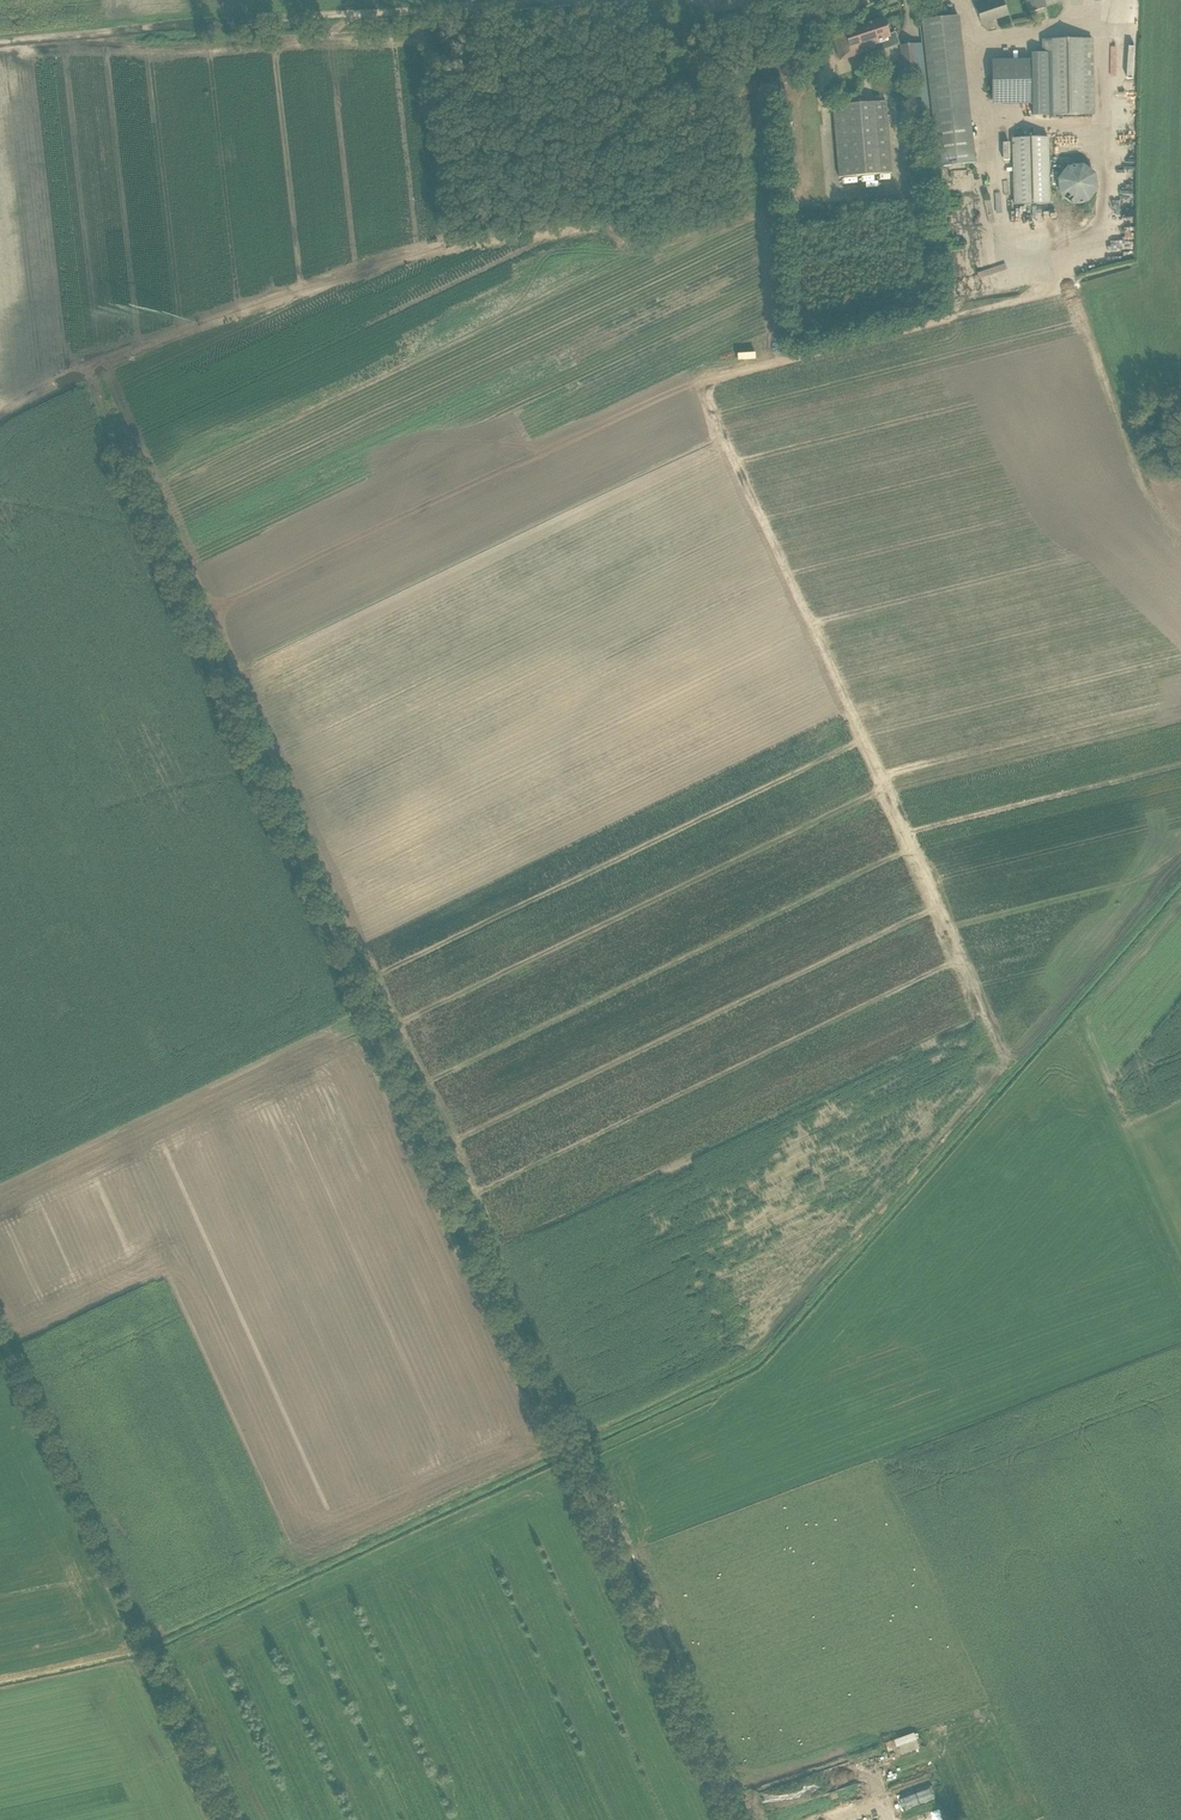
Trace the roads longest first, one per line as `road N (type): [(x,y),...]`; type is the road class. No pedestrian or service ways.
road 1 (track): [(91,372),(148,518),(732,1819)]
road 2 (track): [(0,417),(130,353),(442,245),(584,225),(655,204),(696,181),(736,136),(795,27),(824,10)]
road 3 (track): [(0,38),(455,11),(473,0)]
road 4 (track): [(101,367),(62,33)]

